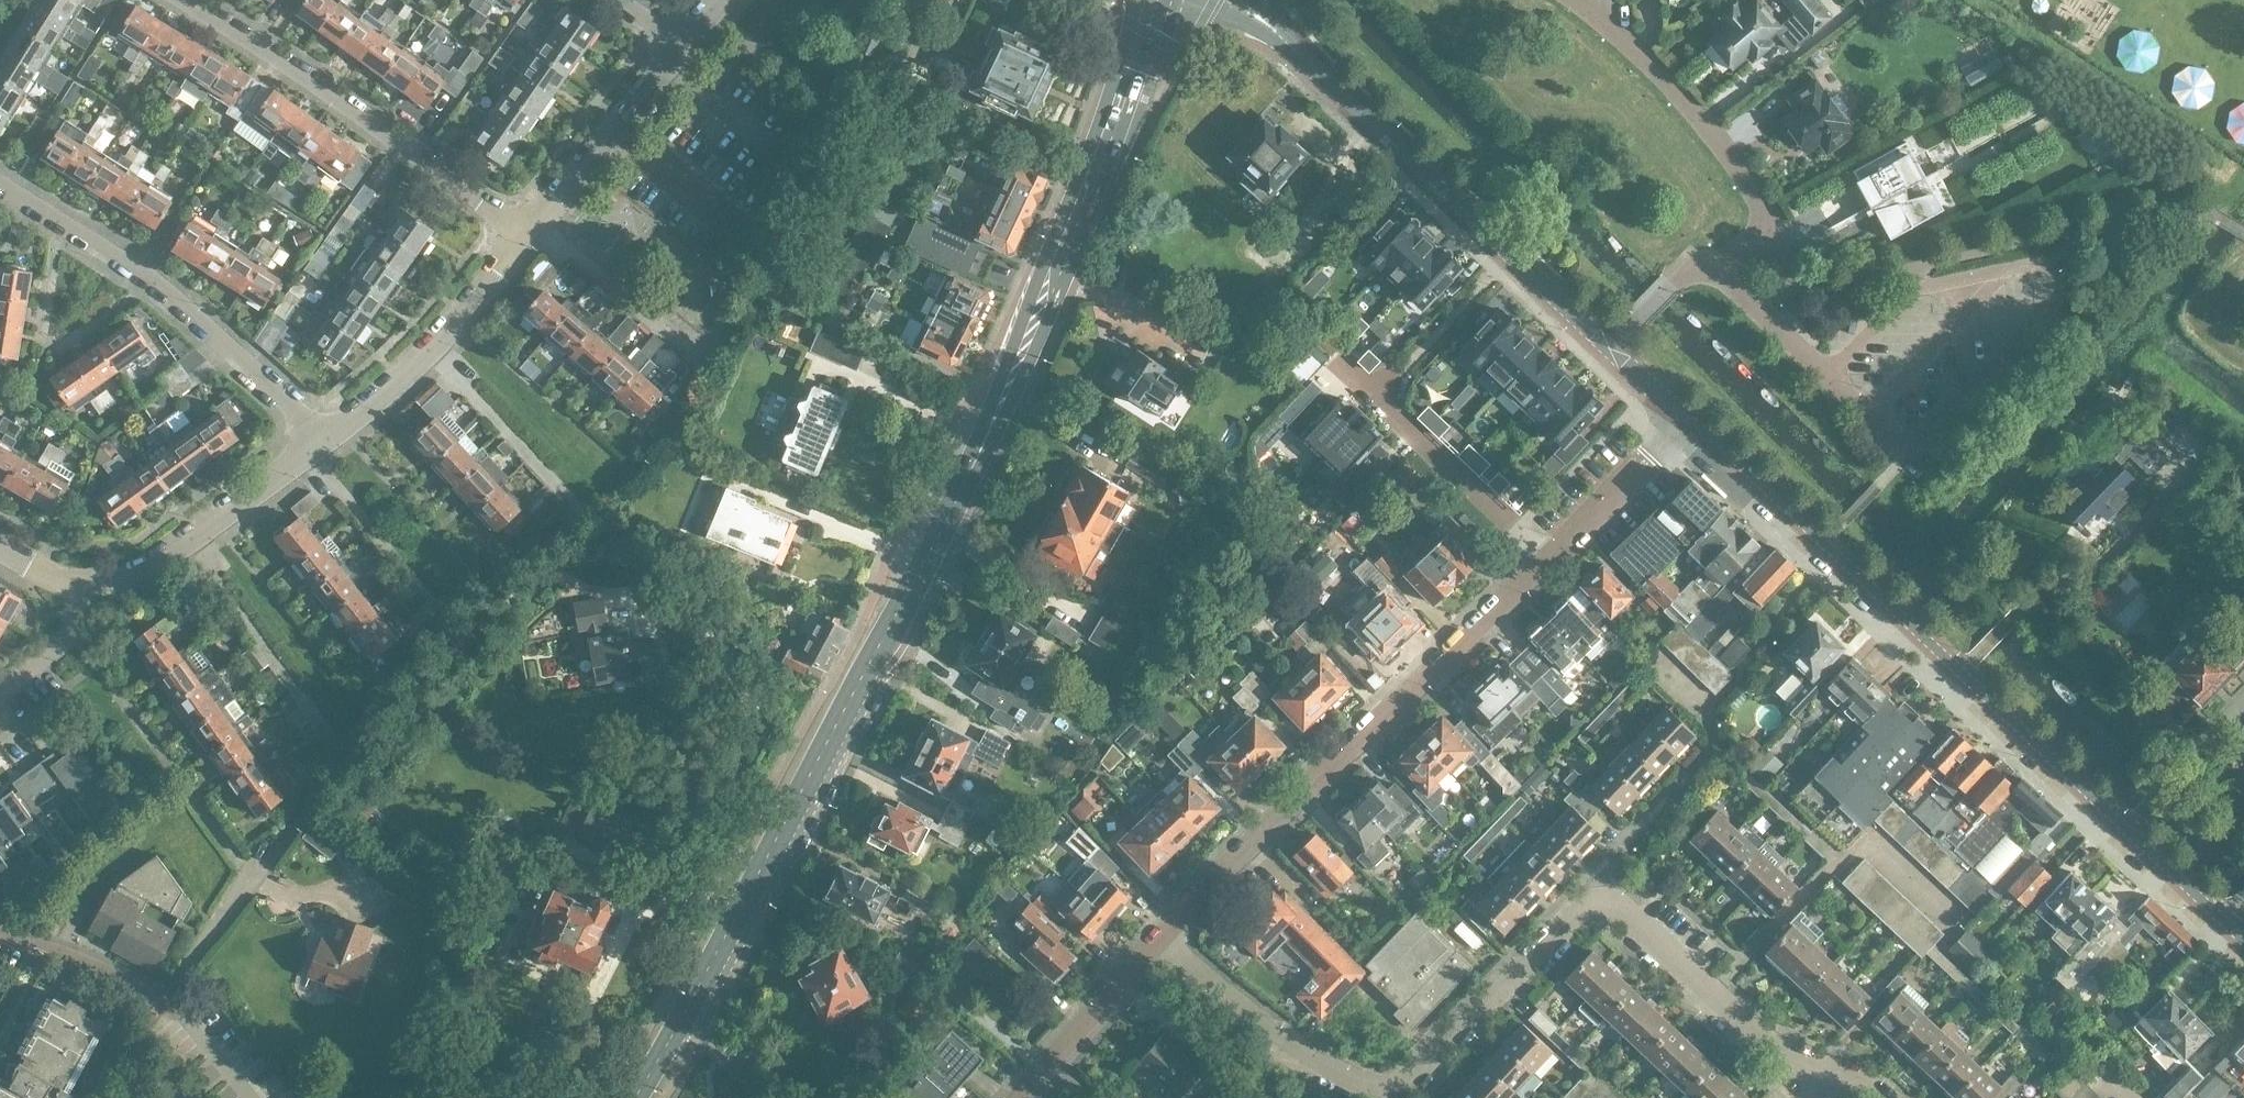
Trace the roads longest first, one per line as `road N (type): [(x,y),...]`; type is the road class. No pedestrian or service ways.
road 1 (primary): [(690,1006),(944,522),(1078,224),(1139,73),(1158,0)]
road 2 (residential): [(1830,1086),(1812,1078),(1601,890),(1420,1058),(1369,1091),(1288,1039),(1158,935)]
road 3 (tertiary): [(2243,945),(1684,424)]
road 4 (residential): [(1158,935),(1684,424)]
road 5 (tertiary): [(1607,348),(1236,0)]
road 6 (residential): [(328,449),(262,370),(146,274),(0,182)]
road 7 (residential): [(529,235),(184,0)]
road 8 (residential): [(1764,225),(1723,146),(1642,55),(1575,0)]
road 9 (residential): [(328,449),(436,347),(529,235)]
road 10 (residential): [(79,592),(128,579),(204,537),(328,449)]
road 11 (residential): [(529,235),(680,51)]
road 12 (residential): [(1158,935),(1017,1097)]
road 13 (residential): [(169,1002),(0,931)]
road 14 (residential): [(0,694),(66,637),(79,592)]
road 15 (residential): [(169,1002),(245,892)]
road 16 (residential): [(690,1006),(786,1097)]
road 17 (residential): [(1607,348),(1696,263)]

